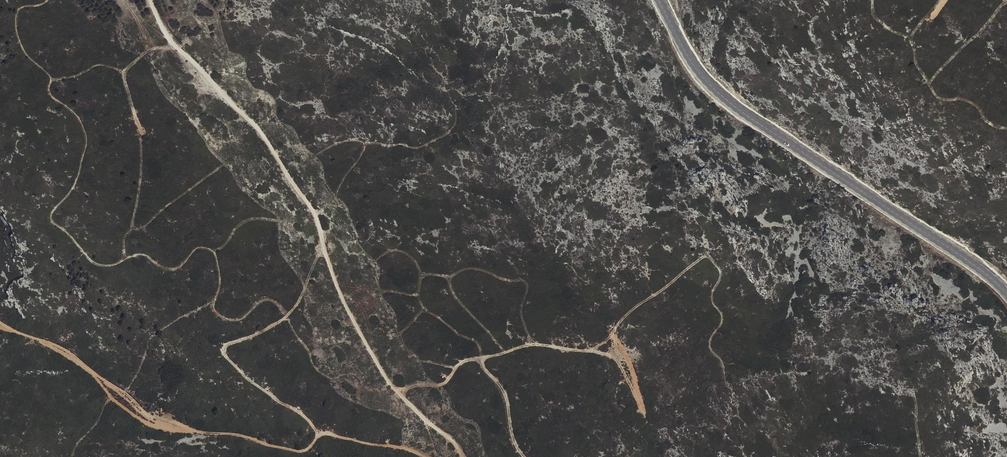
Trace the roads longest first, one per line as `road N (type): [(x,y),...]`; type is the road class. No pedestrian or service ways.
road 1 (track): [(460,456),(382,377),(309,204),(256,122),(170,39),(152,0)]
road 2 (primary): [(659,0),(716,91),(1006,293)]
road 3 (track): [(426,456),(318,430),(225,356),(223,347),(293,310),(323,243)]
road 4 (track): [(318,430),(314,445),(297,452),(139,412),(59,346),(0,321)]
road 5 (track): [(398,393),(440,385),(459,364),(533,344),(620,360),(643,410)]

